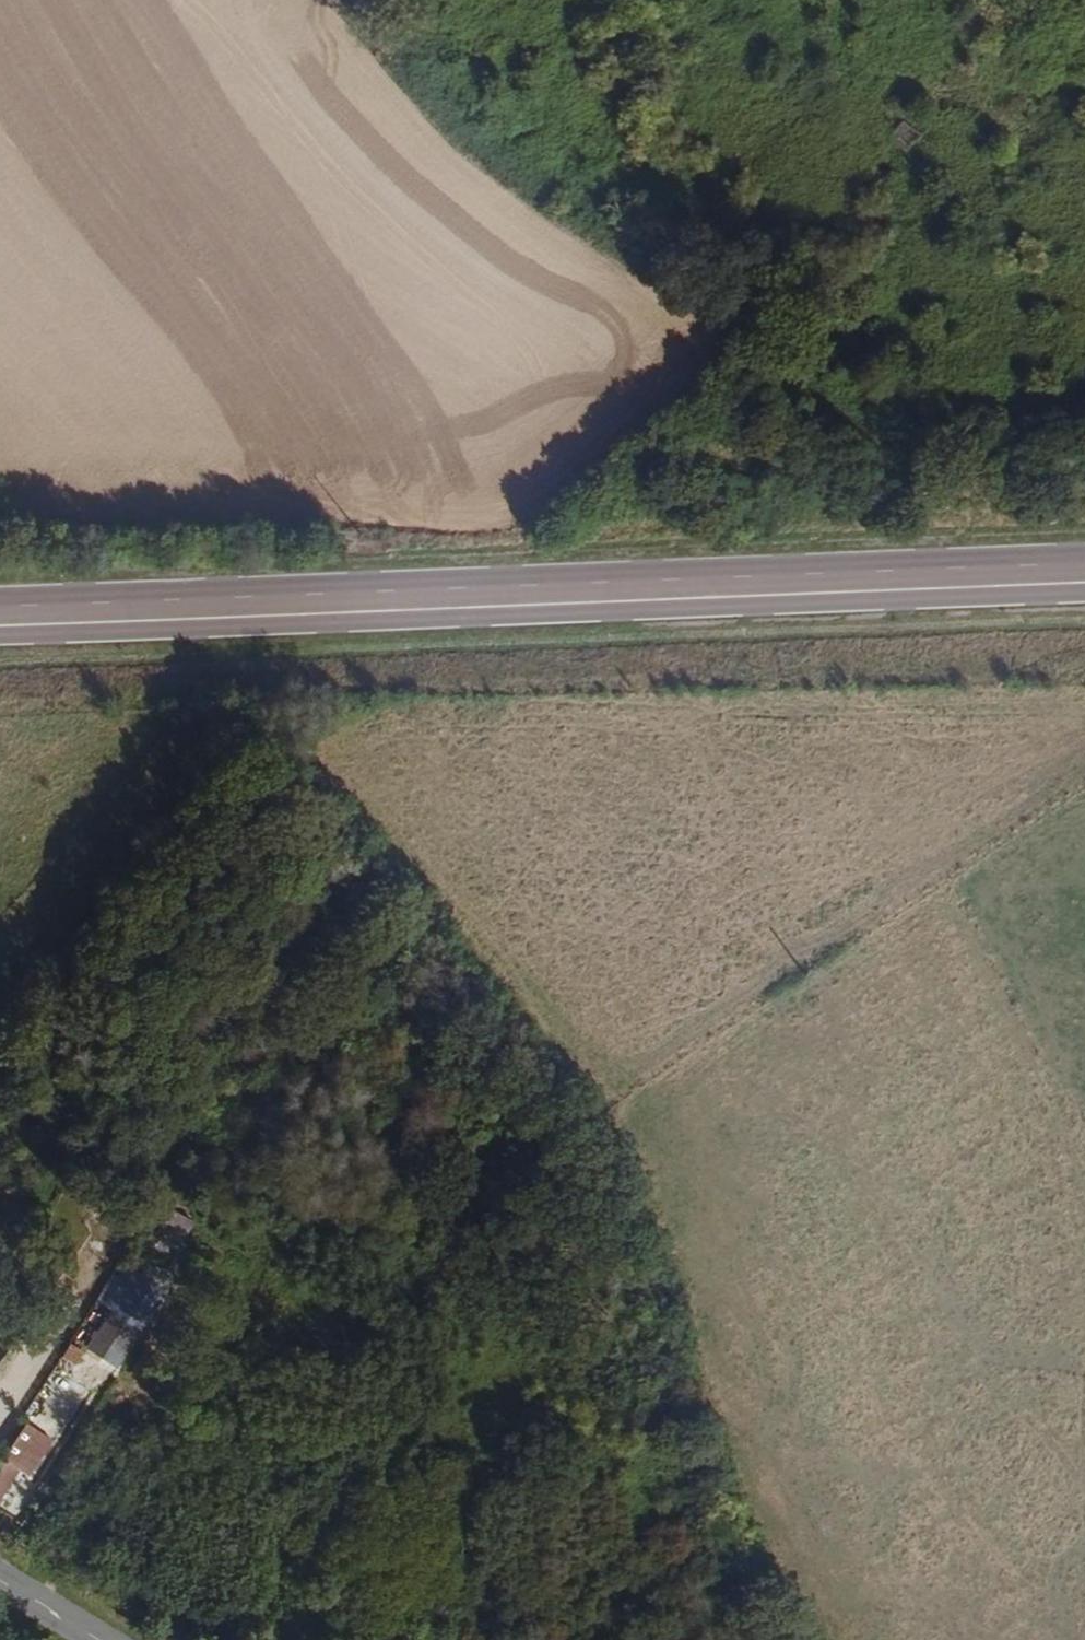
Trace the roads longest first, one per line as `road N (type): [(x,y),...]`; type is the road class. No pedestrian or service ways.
road 1 (primary): [(1084,575),(0,617)]

